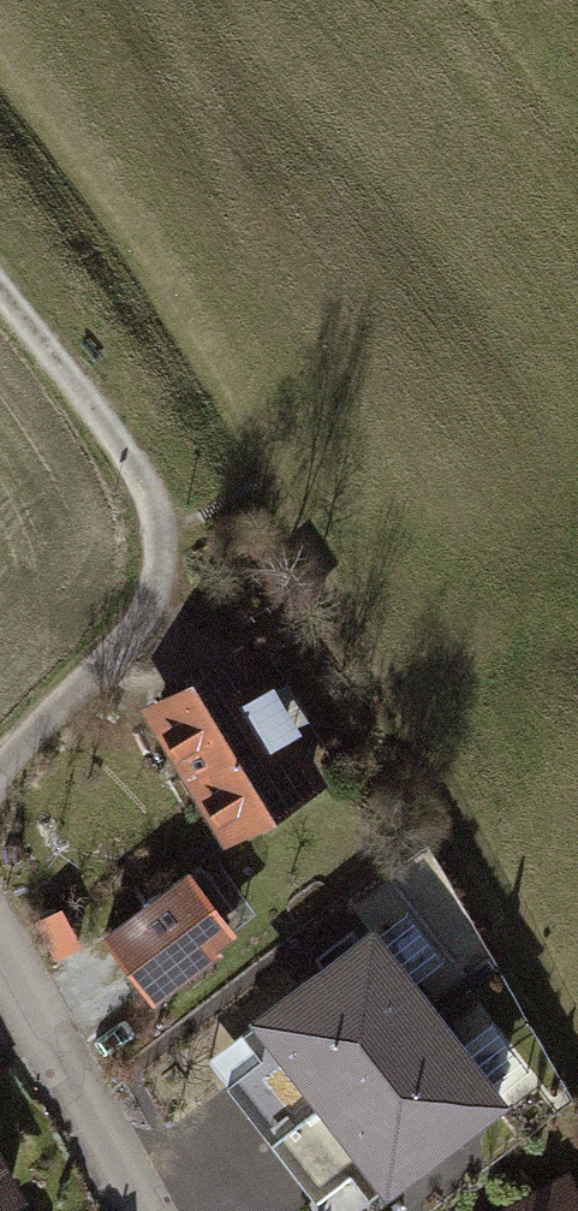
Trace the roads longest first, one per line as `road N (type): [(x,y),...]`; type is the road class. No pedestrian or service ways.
road 1 (residential): [(123,452),(157,518),(163,556),(155,592),(0,783)]
road 2 (residential): [(145,1210),(0,954)]
road 3 (track): [(0,289),(123,452)]

